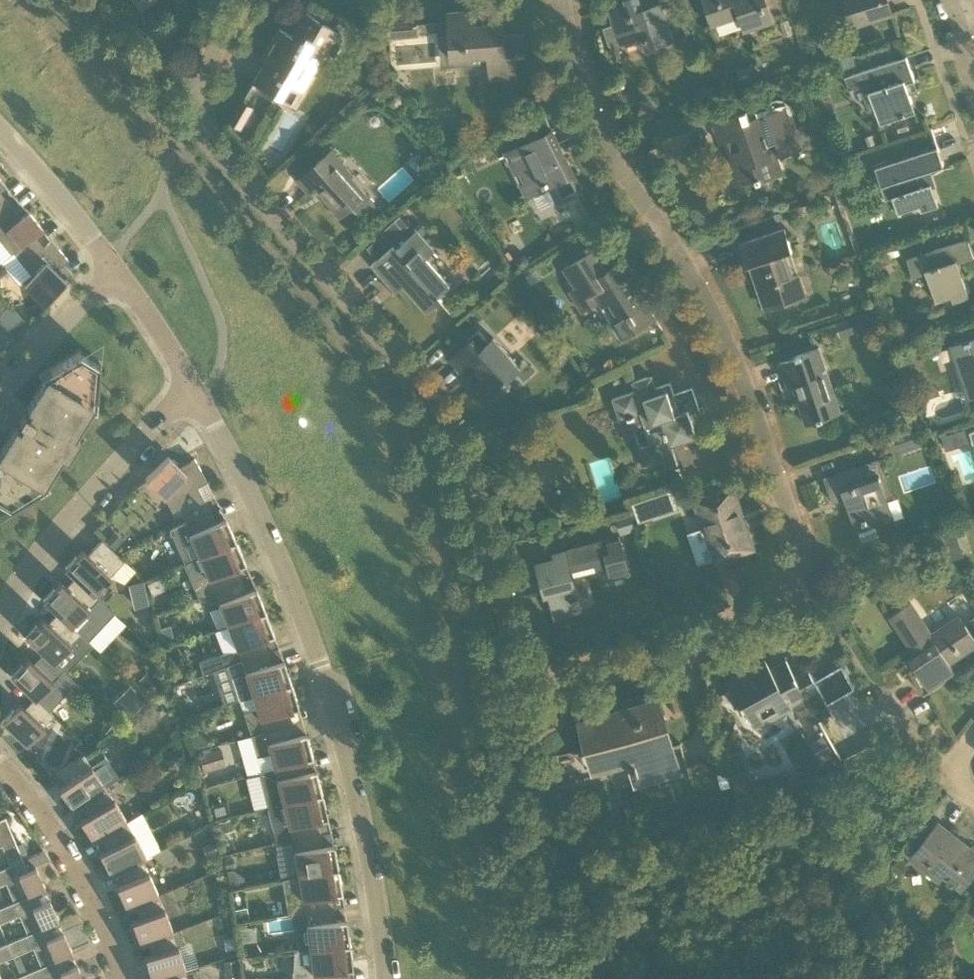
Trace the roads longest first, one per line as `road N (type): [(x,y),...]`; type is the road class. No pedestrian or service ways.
road 1 (residential): [(246,0),(199,98),(207,138),(468,432),(517,656),(531,674),(558,680),(704,641),(788,597),(805,566),(734,357),(595,119),(565,0)]
road 2 (residential): [(384,978),(377,897),(343,739),(297,593),(197,395)]
road 3 (residential): [(0,620),(38,557),(155,427),(197,395)]
road 4 (residential): [(0,761),(47,815),(85,883),(121,978)]
road 5 (residential): [(116,275),(0,133)]
road 6 (residential): [(0,395),(116,275)]
road 7 (residential): [(197,395),(116,275)]

